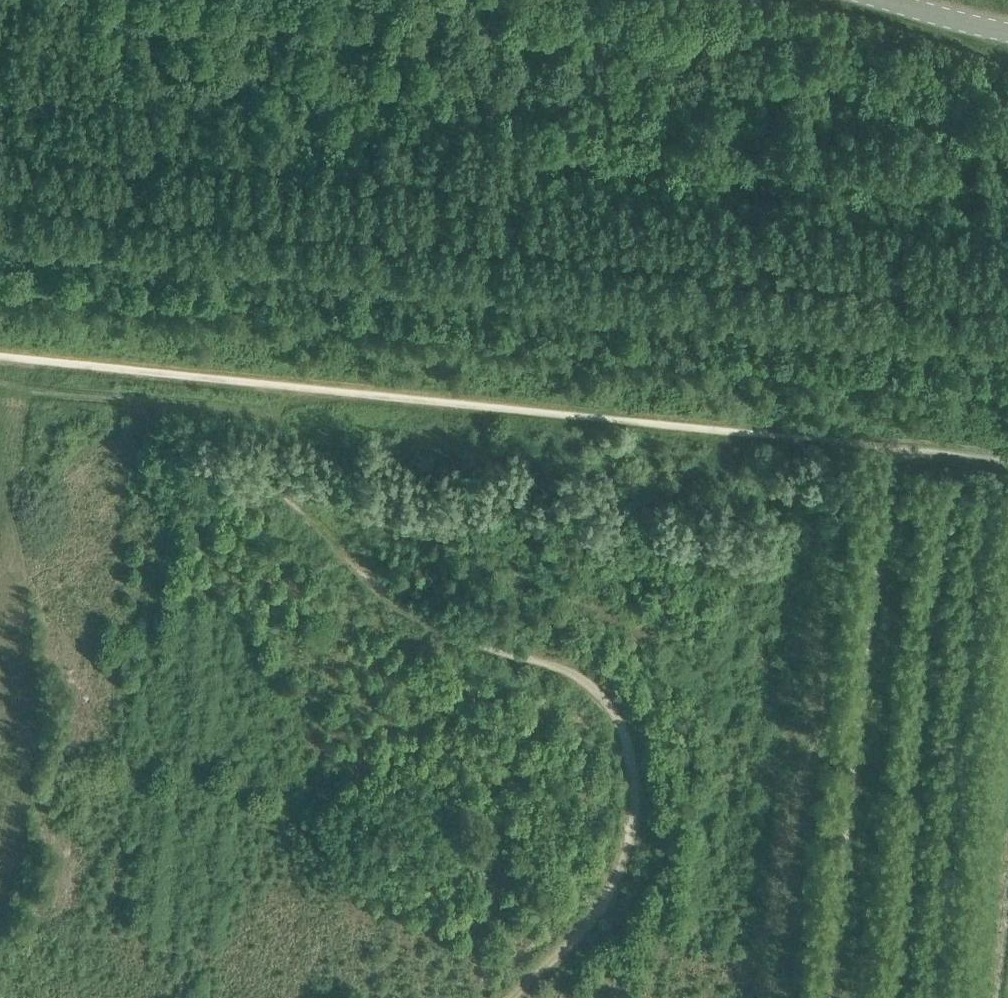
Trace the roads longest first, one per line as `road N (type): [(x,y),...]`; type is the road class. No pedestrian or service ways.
road 1 (unclassified): [(1007,34),(890,0)]

